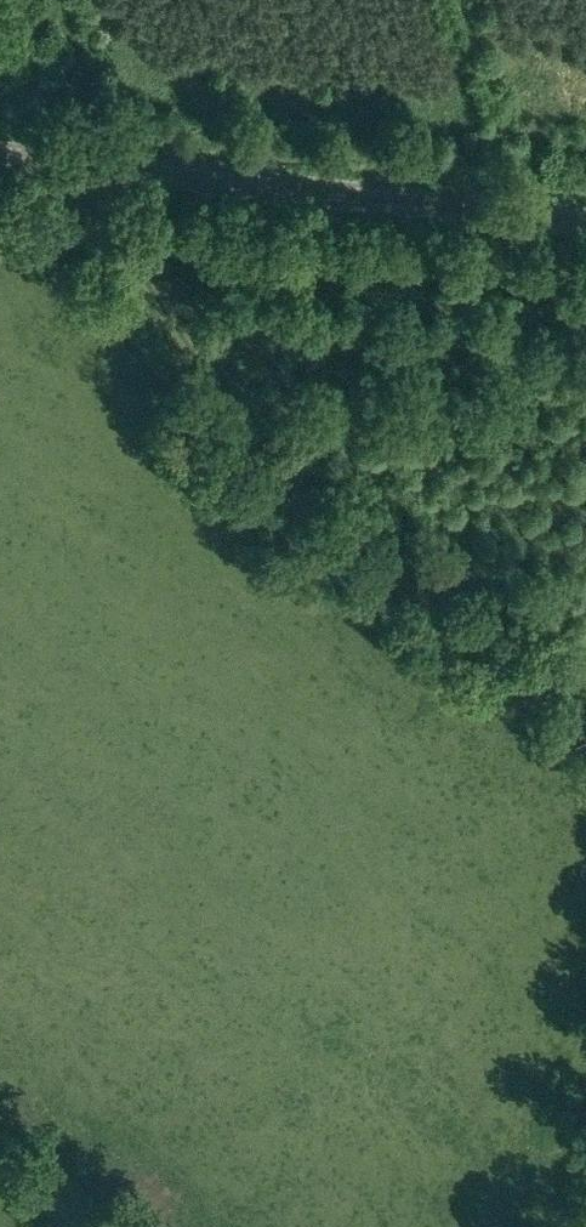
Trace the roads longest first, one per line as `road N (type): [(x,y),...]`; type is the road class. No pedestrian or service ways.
road 1 (track): [(101,168),(135,260),(186,350),(308,512),(380,573),(585,698)]
road 2 (tertiary): [(585,225),(0,157)]

